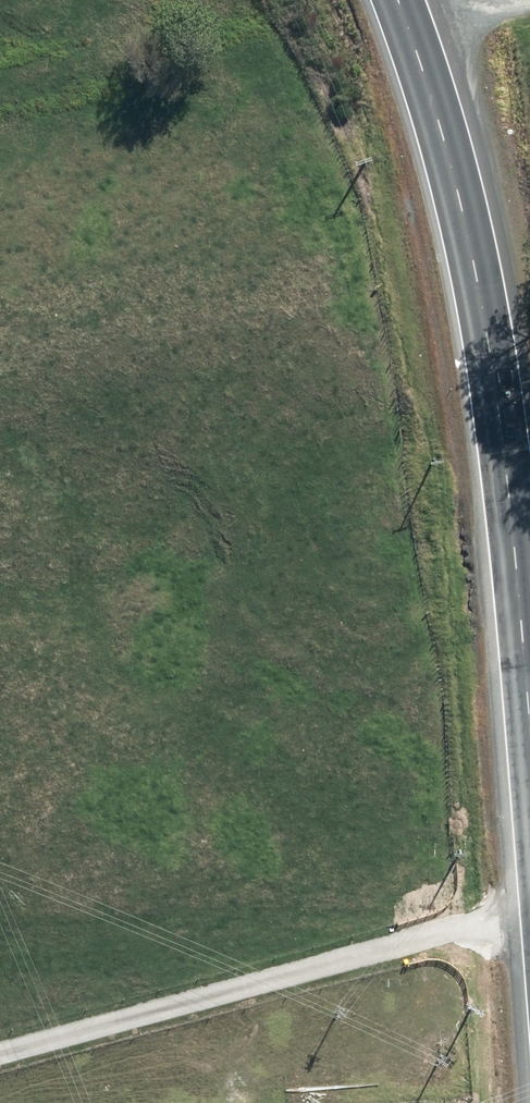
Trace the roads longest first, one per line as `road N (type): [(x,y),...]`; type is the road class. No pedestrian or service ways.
road 1 (trunk): [(374,0),(456,280),(486,484),(529,1021)]
road 2 (track): [(522,926),(0,1066)]
road 3 (track): [(529,4),(395,52)]

